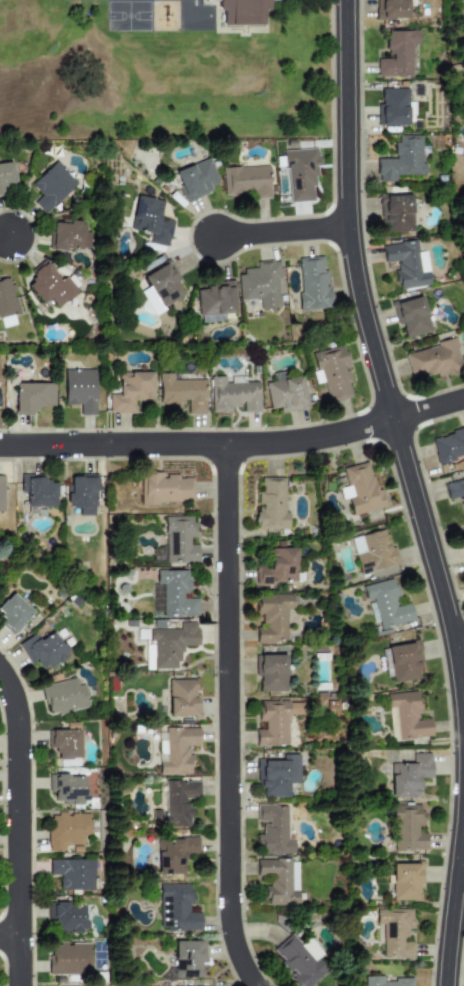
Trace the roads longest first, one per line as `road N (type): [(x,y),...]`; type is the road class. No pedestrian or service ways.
road 1 (residential): [(345,0),(352,264),(448,623),(463,745)]
road 2 (residential): [(225,444),(228,909),(233,943),(254,985)]
road 3 (residential): [(0,446),(289,442),(463,399)]
road 4 (residential): [(0,673),(17,728),(18,985)]
road 5 (residential): [(463,788),(445,985)]
road 6 (residential): [(348,227),(214,237)]

